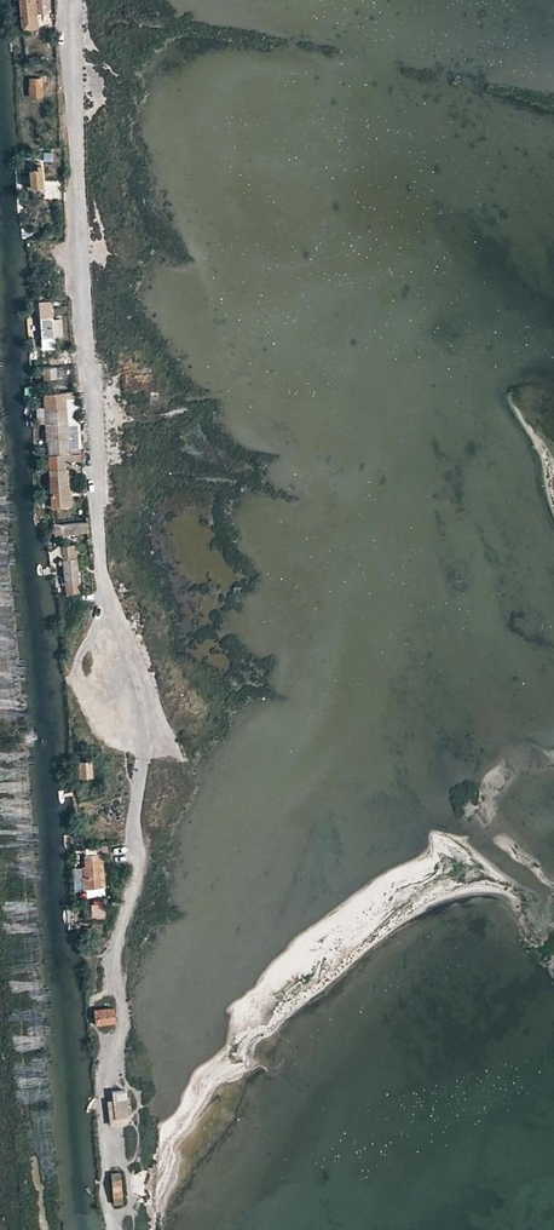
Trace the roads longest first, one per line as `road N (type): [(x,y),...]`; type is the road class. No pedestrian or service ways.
road 1 (unclassified): [(74,0),(100,561),(143,757)]

